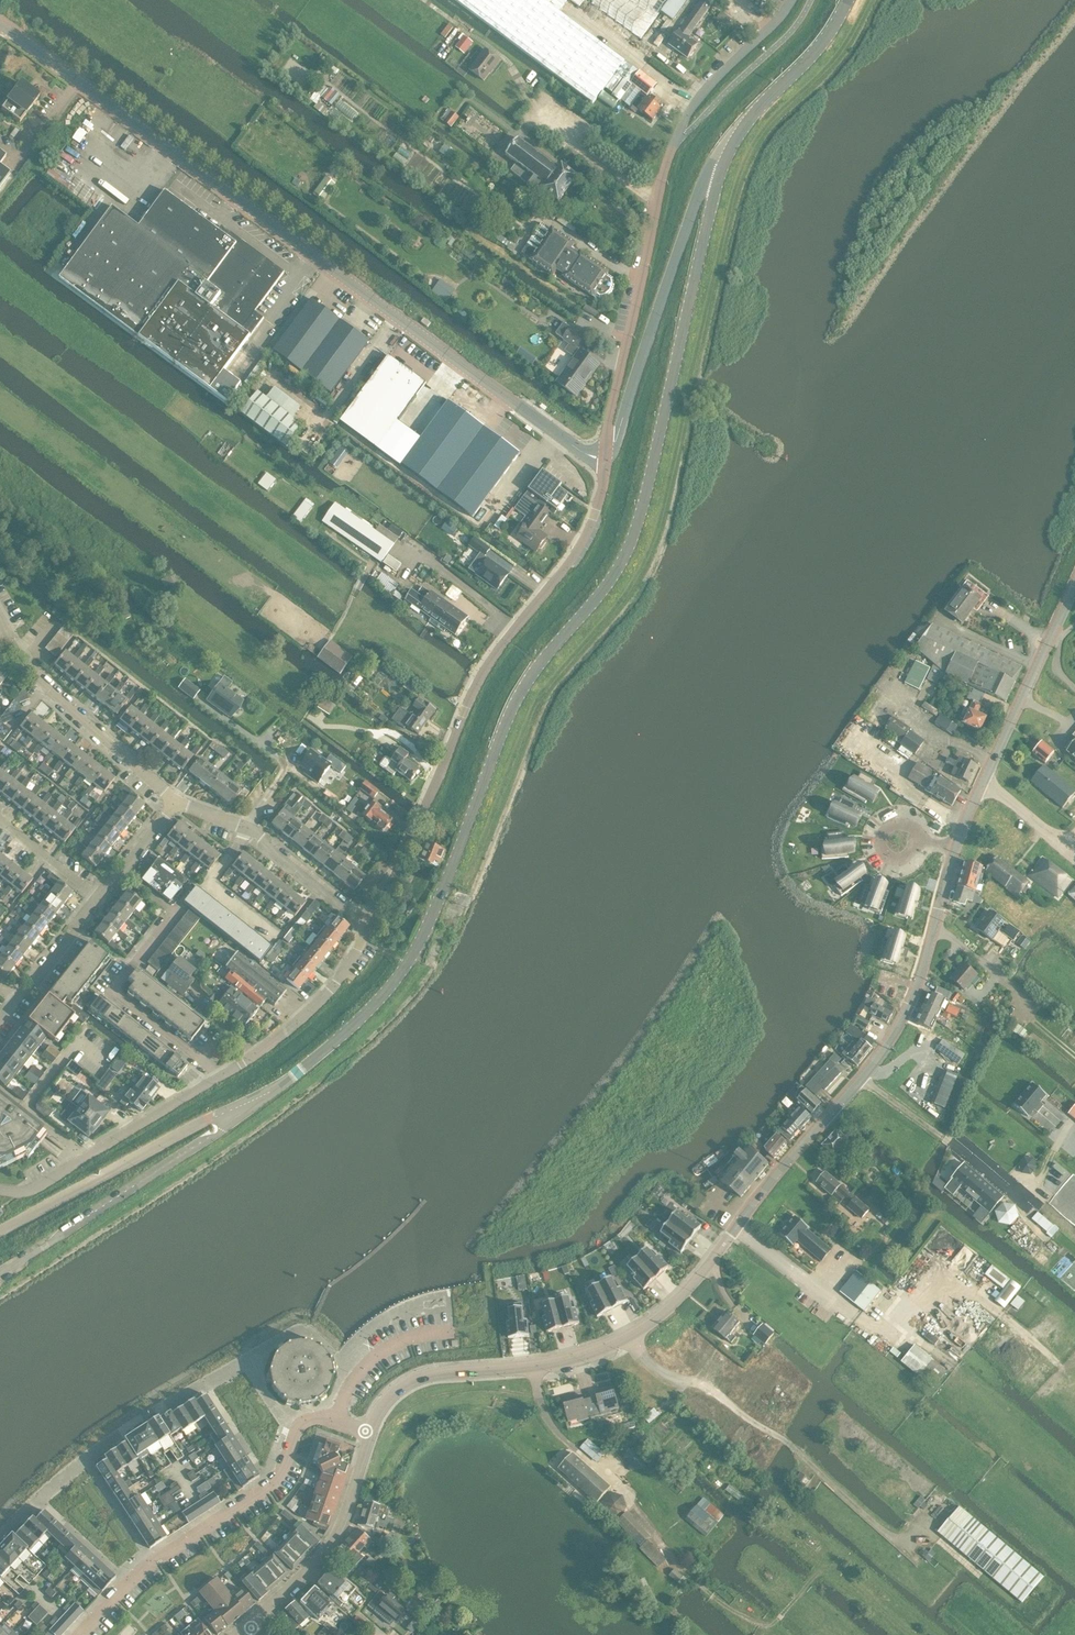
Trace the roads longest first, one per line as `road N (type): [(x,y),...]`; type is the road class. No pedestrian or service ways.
road 1 (tertiary): [(1074,580),(965,820),(911,1000),(862,1078),(692,1283),(642,1329),(531,1368),(421,1377),(401,1387),(369,1432)]
road 2 (tertiary): [(242,1105),(272,1091),(342,1036),(408,962),(526,680),(622,563),(642,509),(719,176)]
road 3 (tertiary): [(605,461),(563,438),(0,26)]
road 4 (residential): [(368,926),(475,685),(587,532),(605,461)]
road 5 (unclassified): [(605,461),(677,136),(699,98),(790,0)]
road 6 (residential): [(80,1634),(157,1557),(267,1488),(304,1421),(319,1417),(369,1432)]
road 7 (tertiary): [(605,461),(701,188),(719,176)]
road 8 (residential): [(122,871),(177,912),(113,991),(220,1076)]
road 9 (residential): [(0,1274),(223,1130),(242,1105)]
road 10 (tertiary): [(0,1230),(242,1105)]
road 11 (tertiary): [(369,1432),(332,1541),(251,1626)]
road 12 (tertiary): [(719,176),(748,118),(814,53),(849,0)]
road 13 (residential): [(220,1076),(326,995),(368,926)]
road 14 (residential): [(178,800),(22,662)]
road 15 (residential): [(88,1155),(29,1108),(79,1044),(104,1063)]
road 16 (residential): [(368,926),(248,827)]
road 17 (residential): [(88,1155),(220,1076)]
road 18 (residential): [(17,999),(97,896)]
road 19 (residential): [(97,896),(0,820)]

